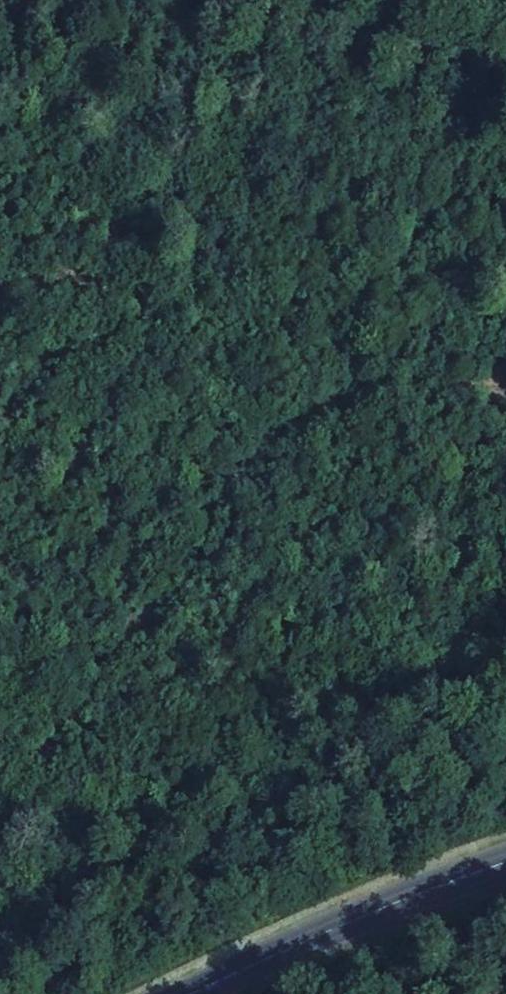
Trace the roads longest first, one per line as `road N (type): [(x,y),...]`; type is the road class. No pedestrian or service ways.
road 1 (secondary): [(195,993),(388,905),(505,862)]

